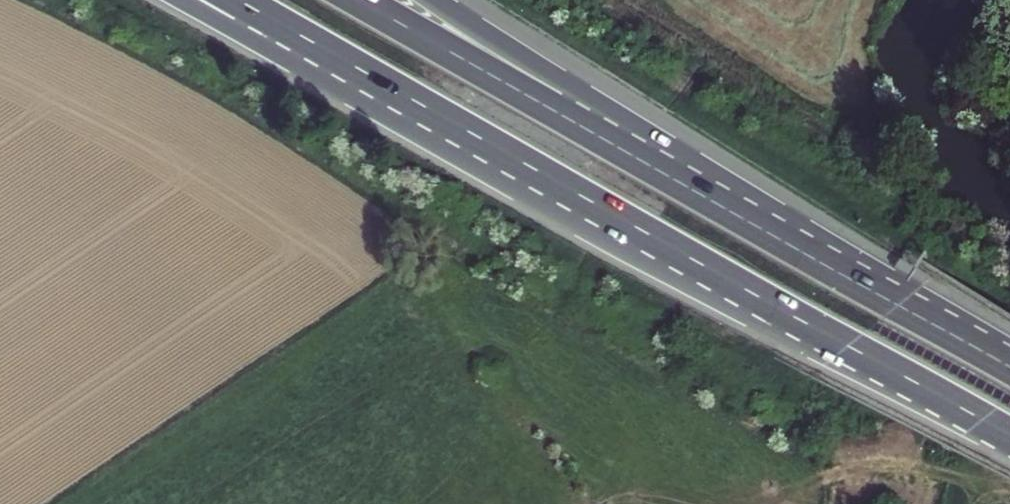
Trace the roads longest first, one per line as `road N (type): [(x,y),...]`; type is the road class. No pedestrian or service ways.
road 1 (motorway): [(361,70),(1009,440)]
road 2 (motorway): [(1009,371),(668,177)]
road 3 (motorway): [(668,177),(359,0)]
road 4 (motorway): [(668,177),(580,96),(433,0)]
road 5 (motorway): [(181,0),(241,32),(361,70)]
road 6 (motorway): [(237,0),(361,70)]

